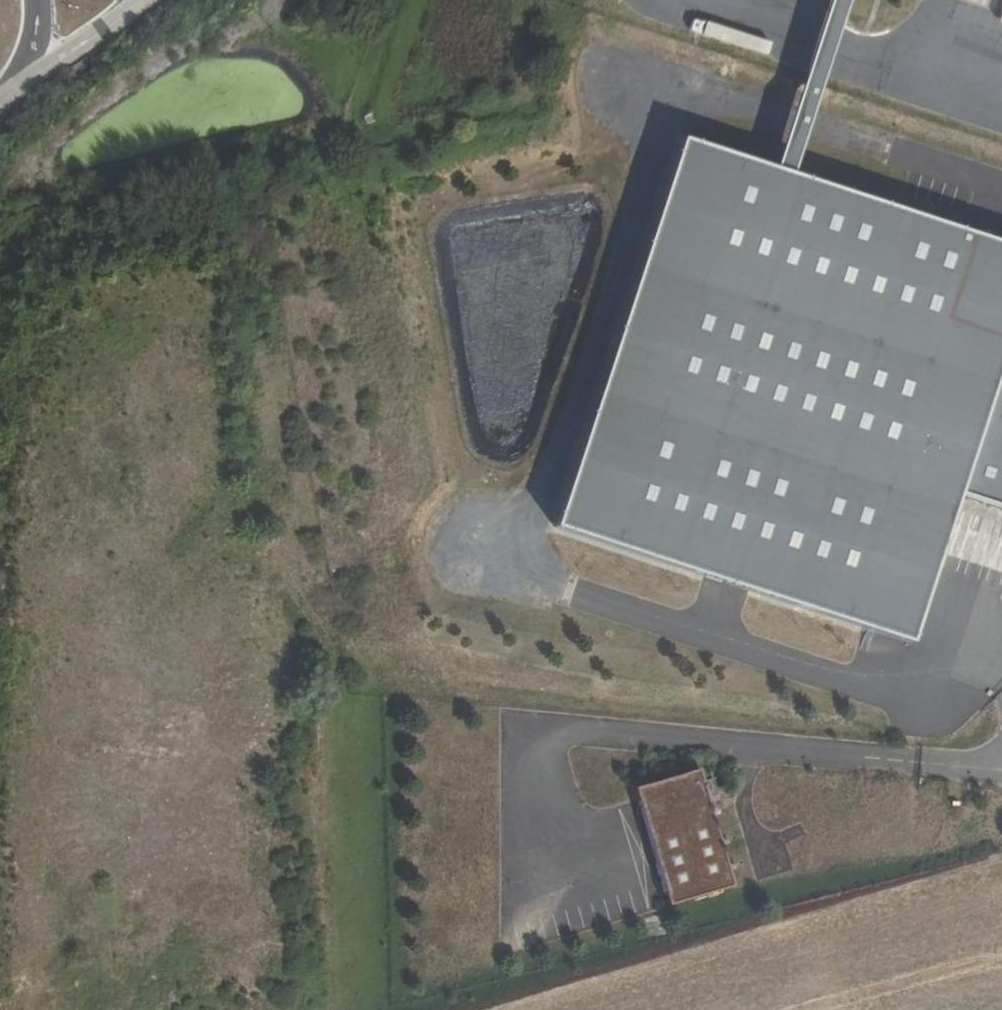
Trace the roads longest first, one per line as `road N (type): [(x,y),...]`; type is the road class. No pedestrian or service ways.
road 1 (track): [(31,169),(85,110),(150,61),(235,30),(279,0)]

